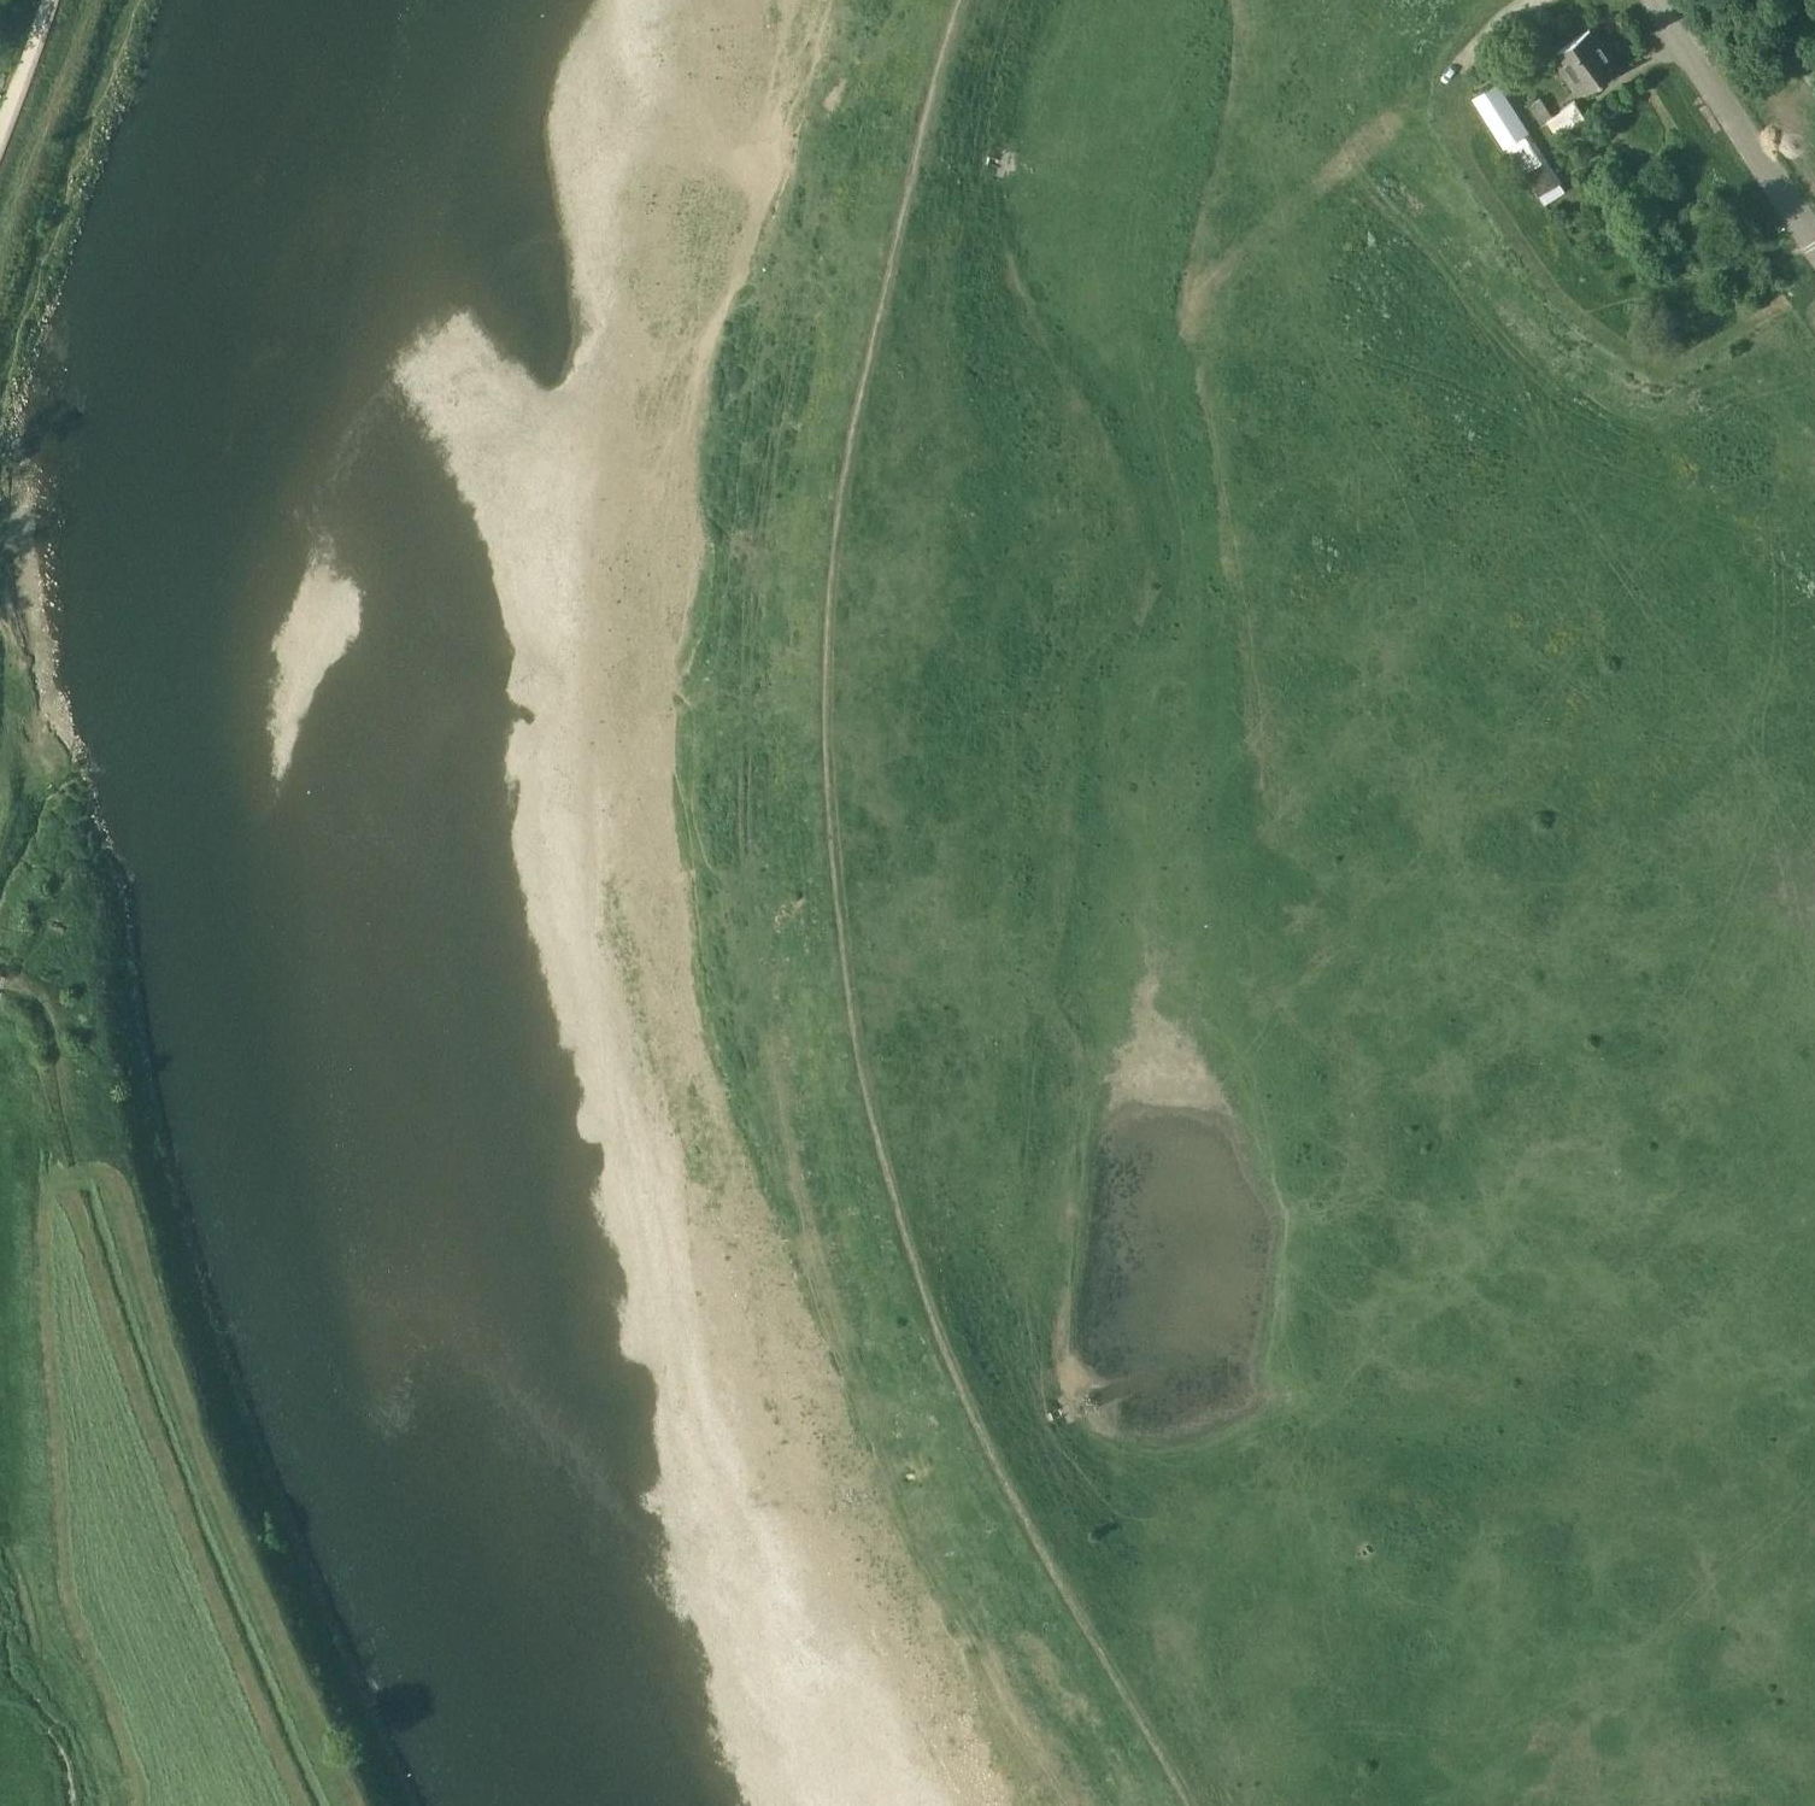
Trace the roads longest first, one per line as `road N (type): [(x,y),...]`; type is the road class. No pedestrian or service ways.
road 1 (unclassified): [(1814,245),(1656,0)]
road 2 (track): [(0,975),(39,995),(52,1016),(71,1144)]

